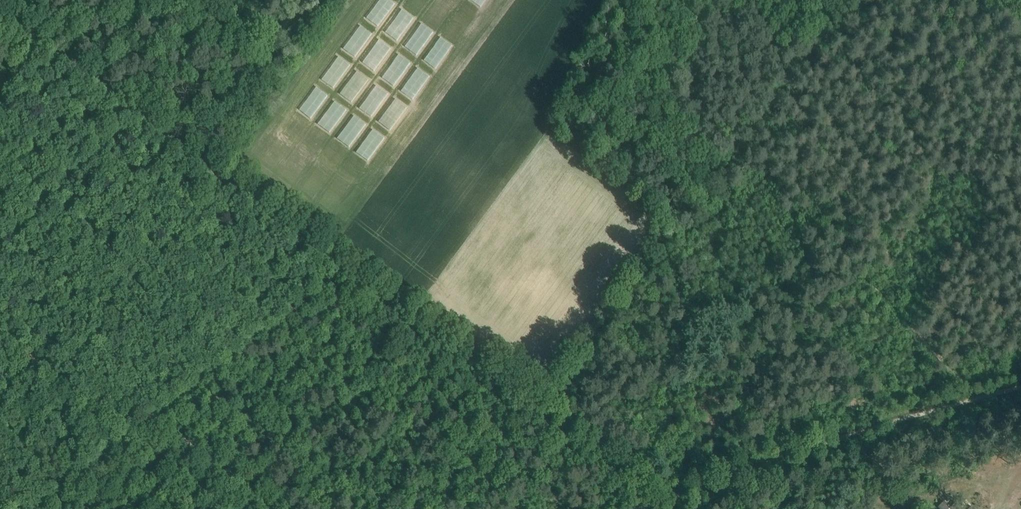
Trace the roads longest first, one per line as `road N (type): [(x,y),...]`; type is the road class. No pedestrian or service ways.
road 1 (track): [(0,10),(541,413)]
road 2 (track): [(21,508),(344,270)]
road 3 (track): [(972,398),(629,508)]
road 4 (track): [(0,311),(279,508)]
road 5 (track): [(541,413),(652,501)]

